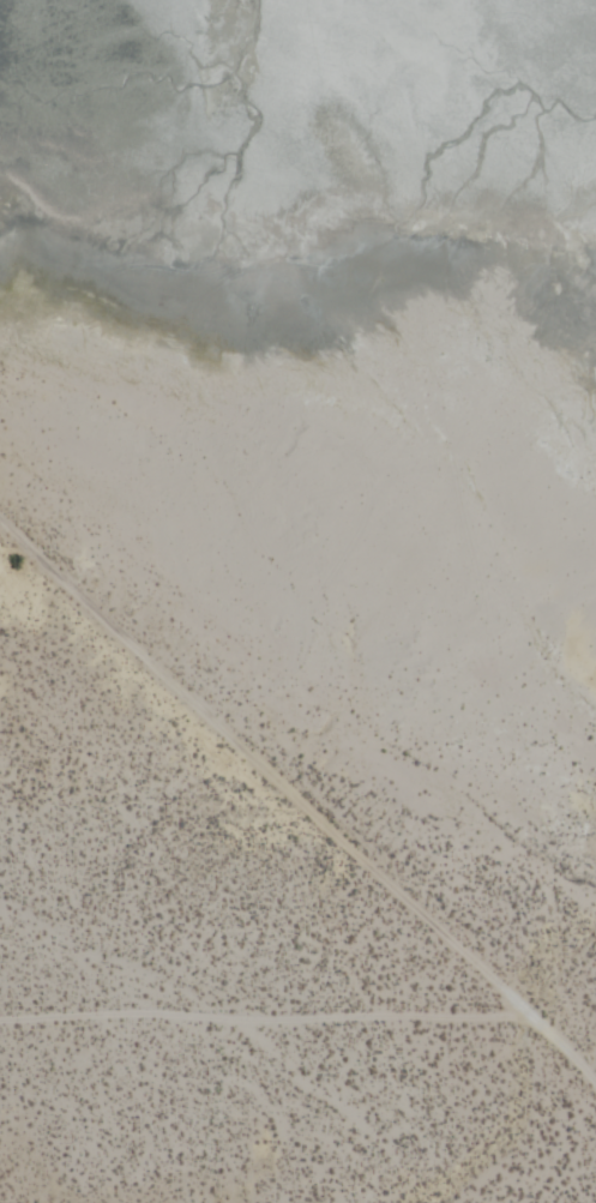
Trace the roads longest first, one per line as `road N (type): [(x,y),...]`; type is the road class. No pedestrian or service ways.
road 1 (track): [(595,1099),(570,1061),(507,1011),(459,955),(0,532)]
road 2 (track): [(507,1011),(0,1018)]

